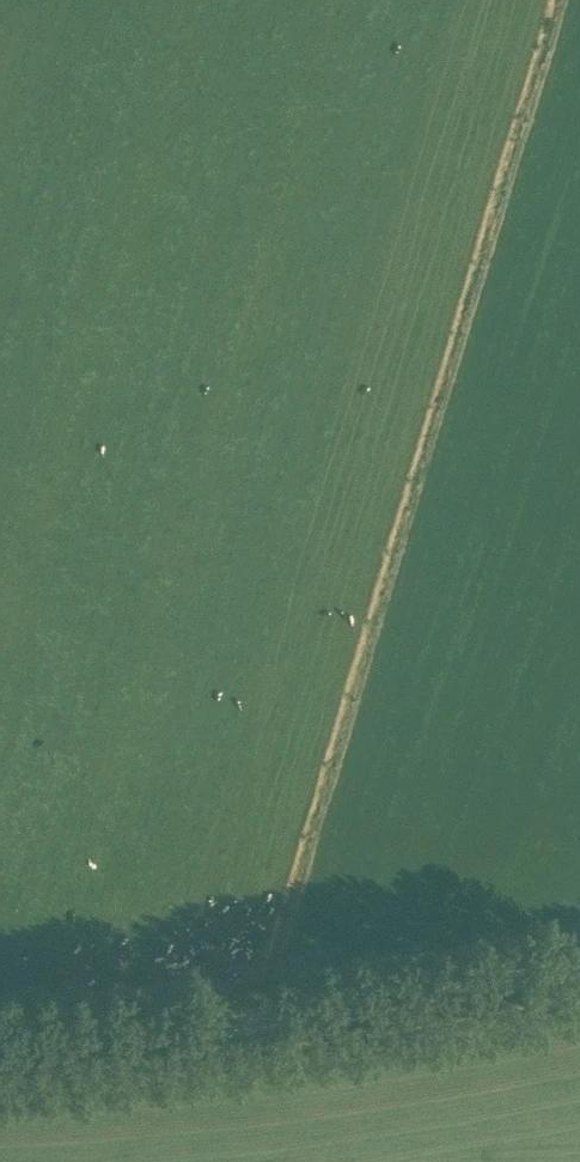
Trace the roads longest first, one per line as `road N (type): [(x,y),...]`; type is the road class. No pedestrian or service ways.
road 1 (unclassified): [(0,1036),(303,1010),(579,960)]

